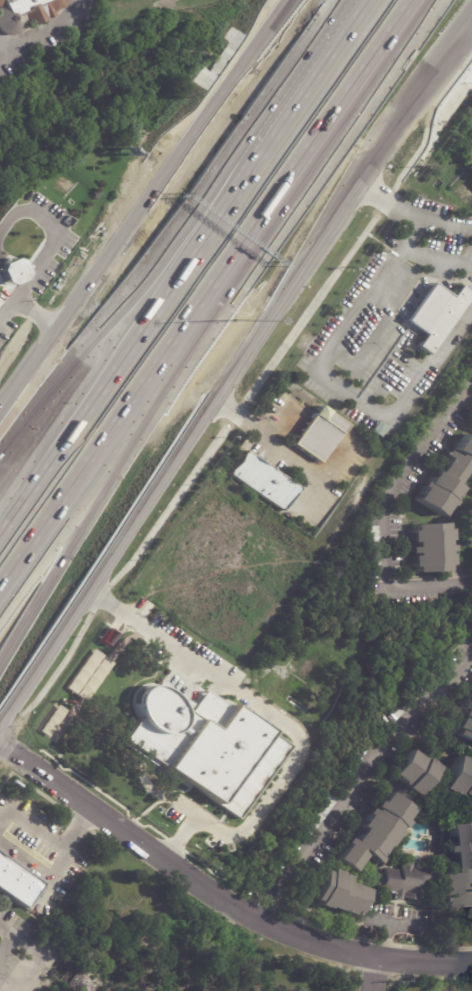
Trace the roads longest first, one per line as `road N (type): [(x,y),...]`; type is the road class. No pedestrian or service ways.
road 1 (secondary): [(0,723),(347,199)]
road 2 (secondary): [(284,0),(0,421)]
road 3 (motorway): [(0,663),(217,279)]
road 4 (residential): [(0,743),(224,901),(314,942),(380,958)]
road 5 (motorway): [(0,598),(217,279)]
road 6 (motorway): [(217,279),(417,0)]
road 7 (motorway): [(171,268),(0,516)]
road 8 (motorway): [(171,268),(0,450)]
road 9 (motorway): [(364,0),(238,182)]
road 10 (secondary): [(395,128),(471,25)]

